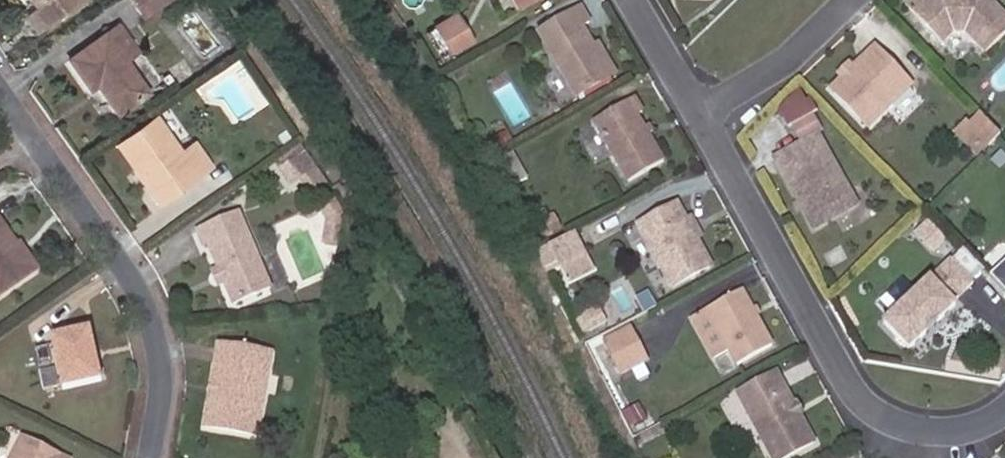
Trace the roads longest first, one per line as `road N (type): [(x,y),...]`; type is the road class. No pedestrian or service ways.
road 1 (residential): [(1004,410),(986,426),(937,433),(884,419),(852,387),(699,114)]
road 2 (residential): [(0,94),(126,264),(159,352),(145,457)]
road 3 (residential): [(699,114),(796,56),(851,0)]
road 4 (residential): [(699,114),(635,0)]

